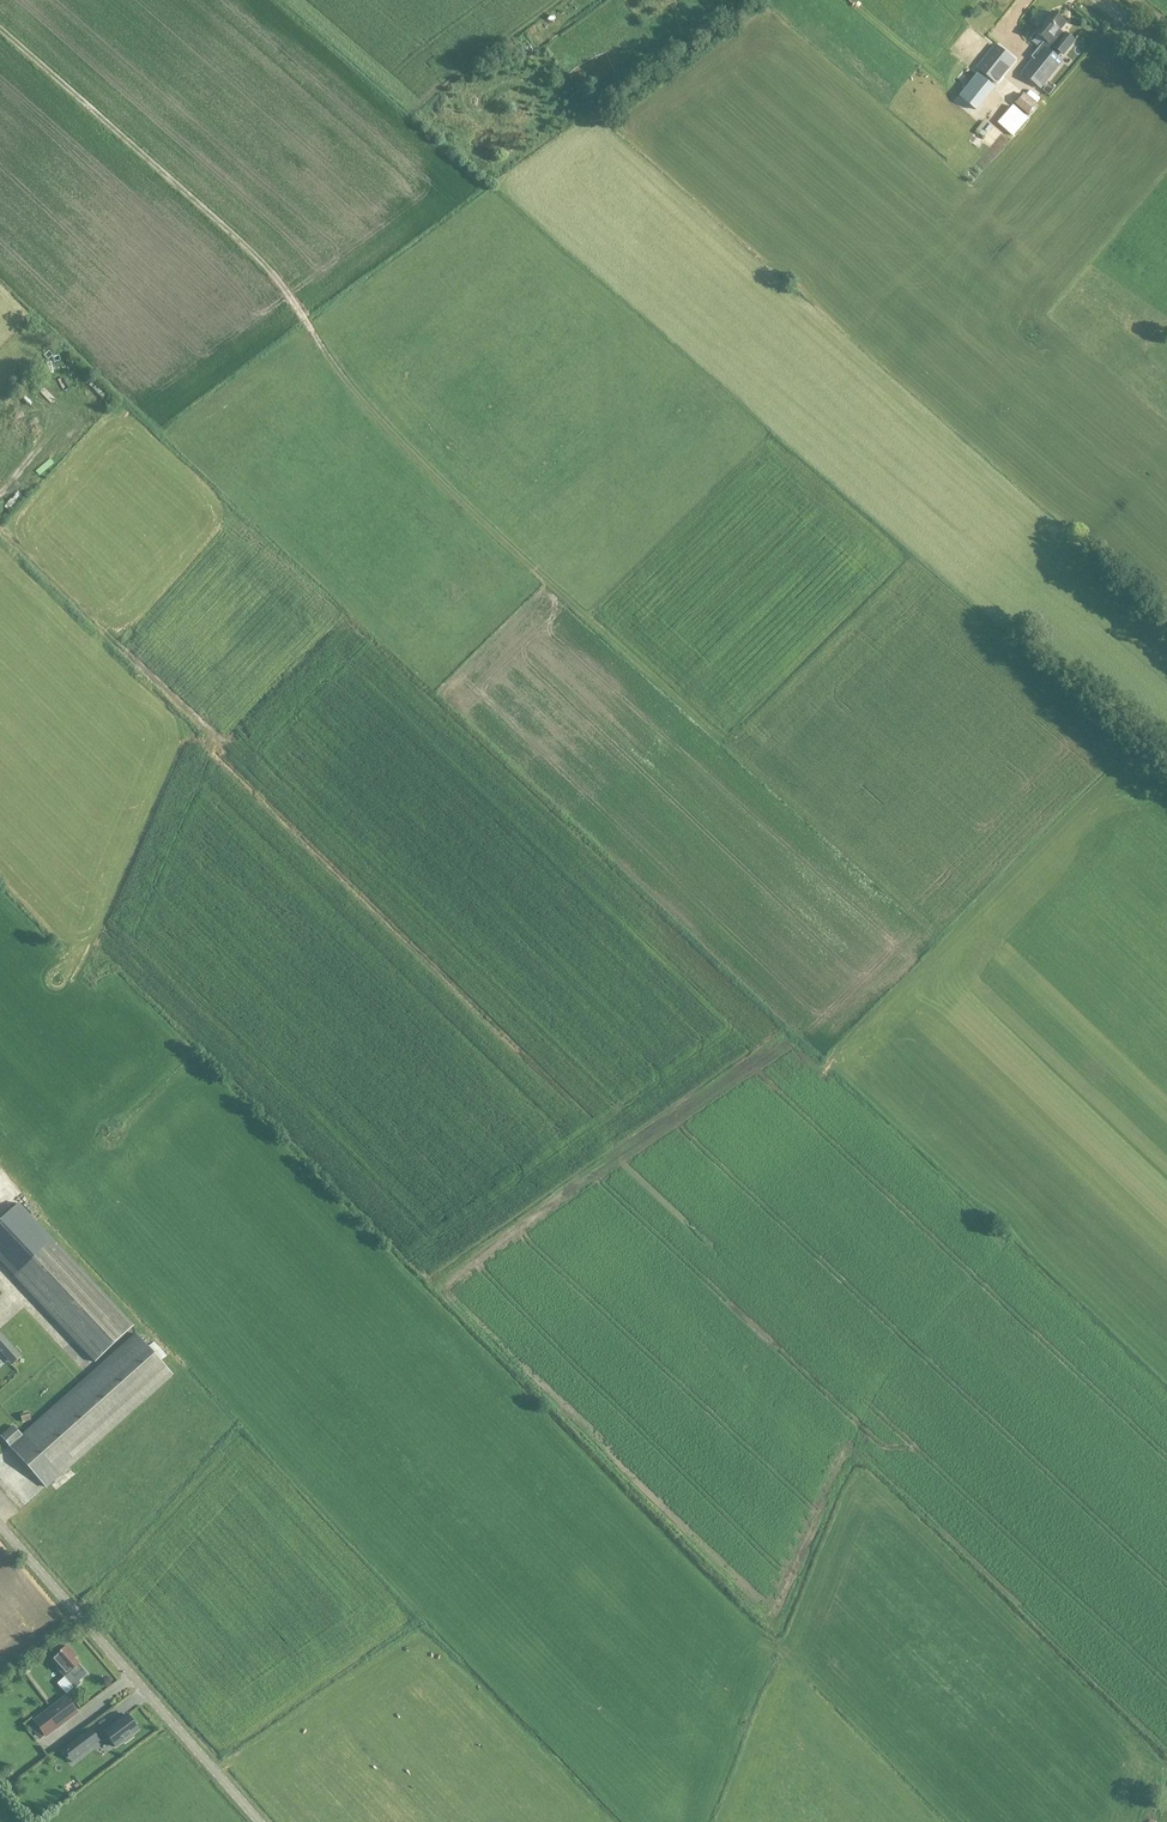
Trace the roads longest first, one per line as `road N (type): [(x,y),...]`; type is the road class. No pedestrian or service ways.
road 1 (unclassified): [(258,1821),(0,1529)]

